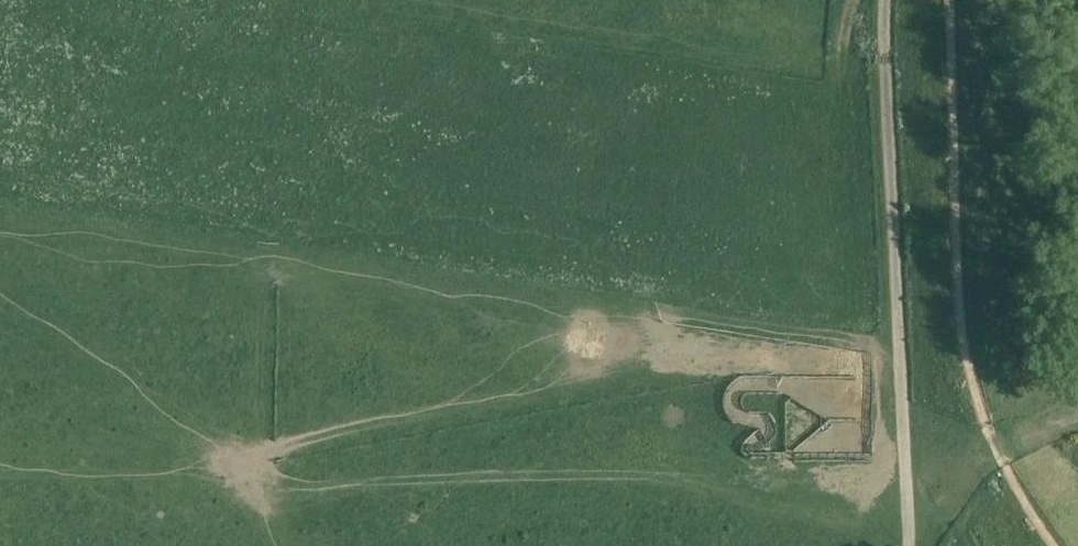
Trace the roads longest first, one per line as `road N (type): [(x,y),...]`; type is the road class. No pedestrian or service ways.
road 1 (unclassified): [(908,545),(885,0)]

